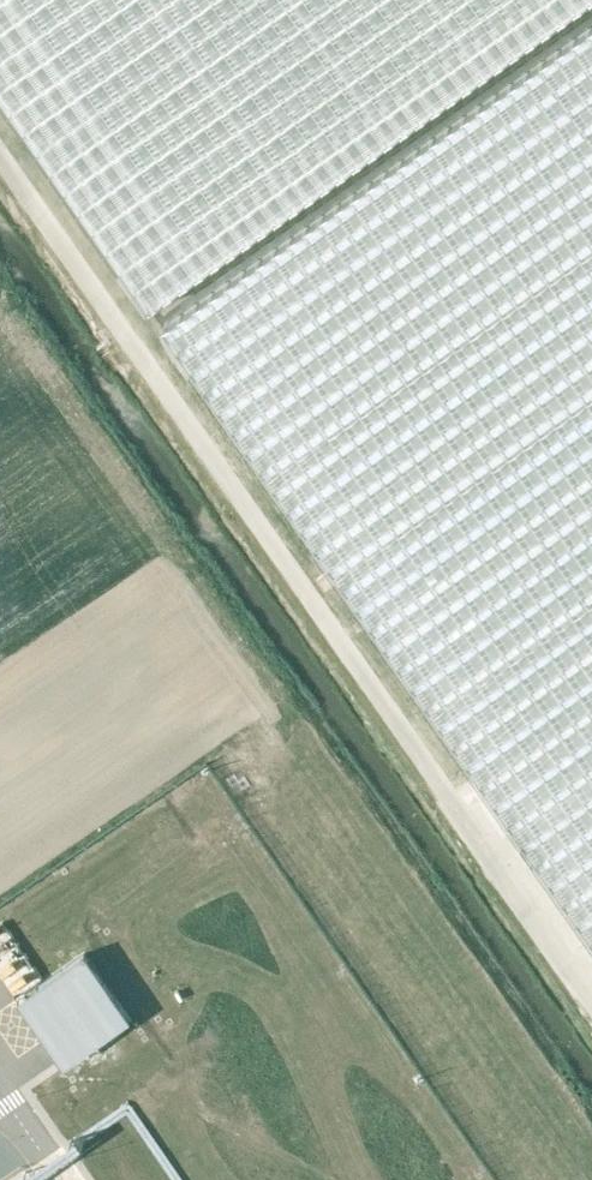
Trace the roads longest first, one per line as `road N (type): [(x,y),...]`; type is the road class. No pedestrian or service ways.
road 1 (track): [(591,998),(0,159)]

